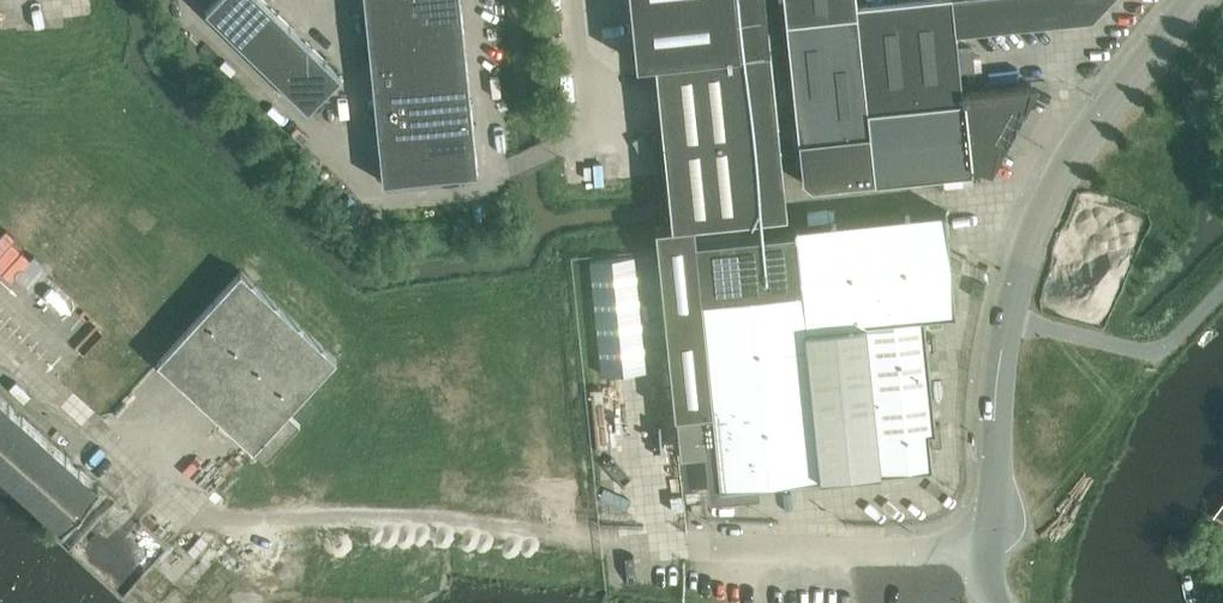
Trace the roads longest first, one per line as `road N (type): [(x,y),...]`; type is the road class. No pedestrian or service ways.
road 1 (unclassified): [(1009,320),(1059,185),(1193,0)]
road 2 (unclassified): [(989,545),(700,552)]
road 3 (unclassified): [(487,187),(507,168),(592,131),(576,0)]
road 4 (unclassified): [(192,5),(370,176)]
road 5 (residential): [(1222,290),(1155,349),(1009,320)]
road 6 (unclassified): [(989,545),(1009,320)]
road 7 (unclassified): [(370,176),(357,77),(274,0)]
road 8 (unclassified): [(469,0),(487,187)]
road 9 (unclassified): [(487,187),(373,198),(370,176)]

